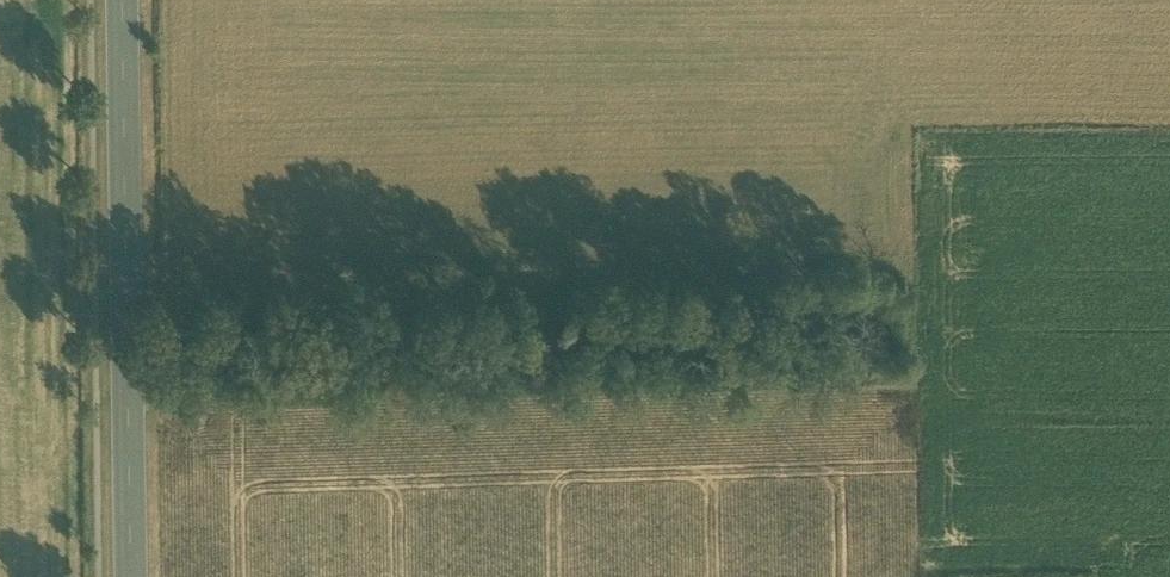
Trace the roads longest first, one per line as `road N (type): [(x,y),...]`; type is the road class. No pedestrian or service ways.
road 1 (secondary): [(129,576),(121,0)]

